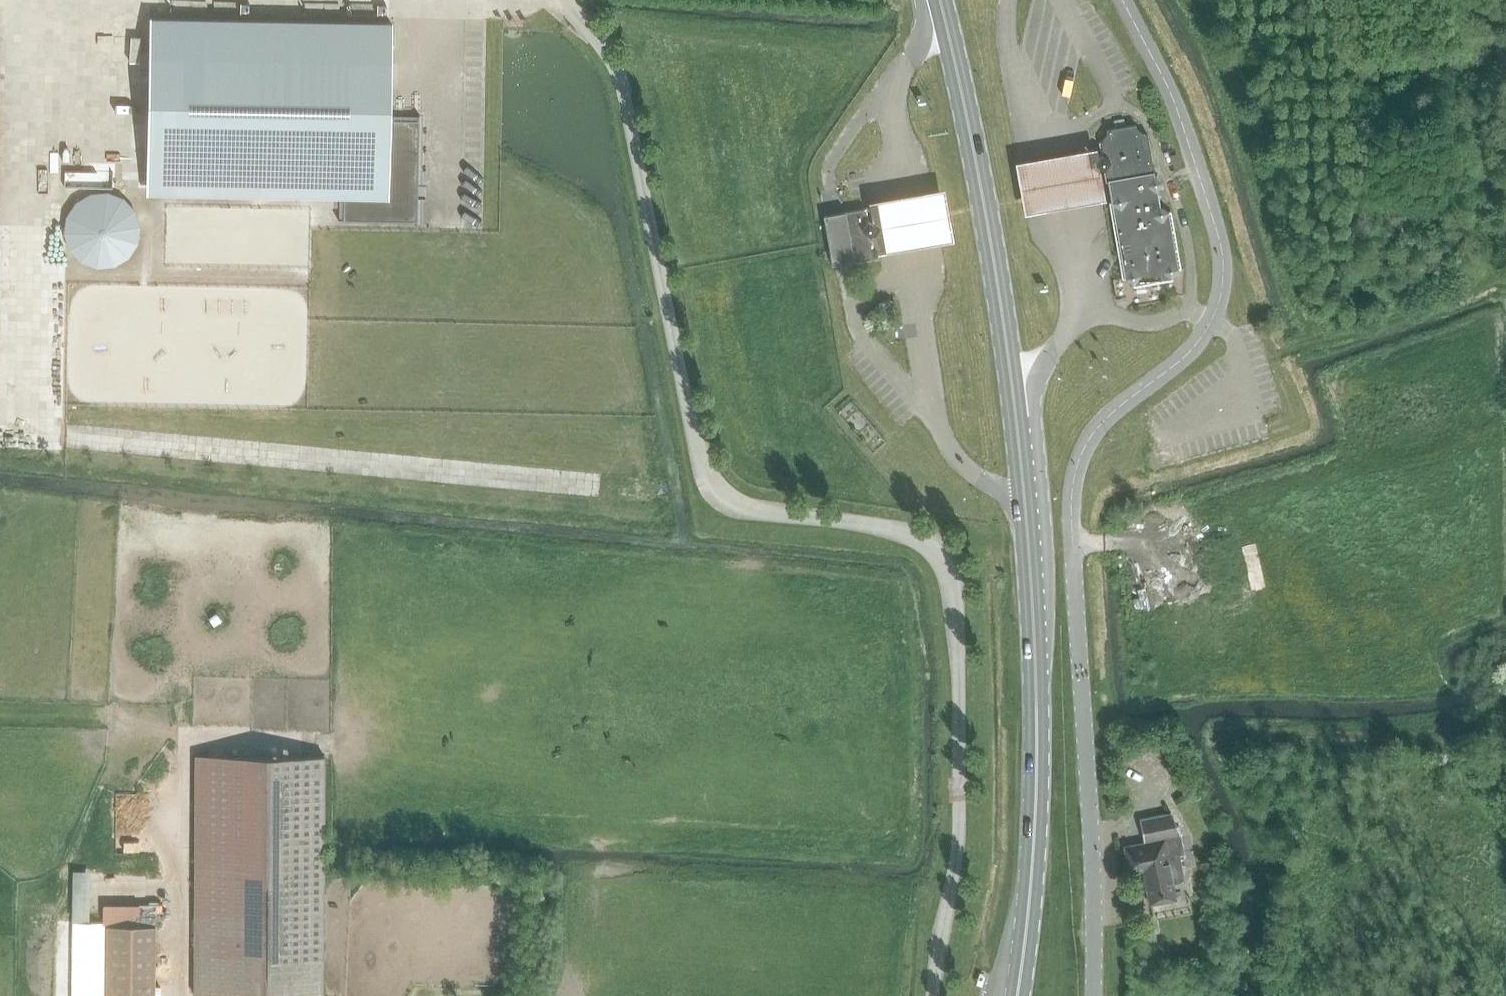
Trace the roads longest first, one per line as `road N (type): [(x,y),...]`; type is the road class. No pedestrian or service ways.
road 1 (unclassified): [(1093,995),(1075,470),(1107,416),(1186,356),(1223,286),(1221,249),(1177,110),(1123,0)]
road 2 (track): [(631,489),(31,431),(42,0)]
road 3 (primary): [(1016,995),(1038,711),(1024,501)]
road 4 (primary): [(1019,447),(984,207),(939,0)]
road 5 (primary): [(1019,447),(1036,414),(1040,375),(1083,308)]
road 6 (primary): [(935,418),(973,476),(1024,501)]

